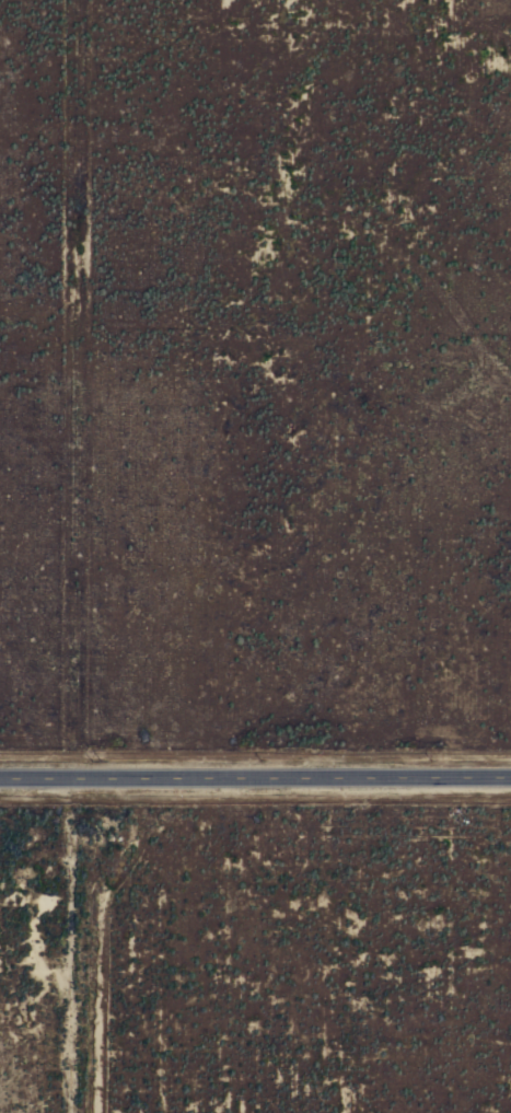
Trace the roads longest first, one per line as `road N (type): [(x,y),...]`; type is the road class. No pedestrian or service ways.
road 1 (tertiary): [(0,770),(510,766)]

